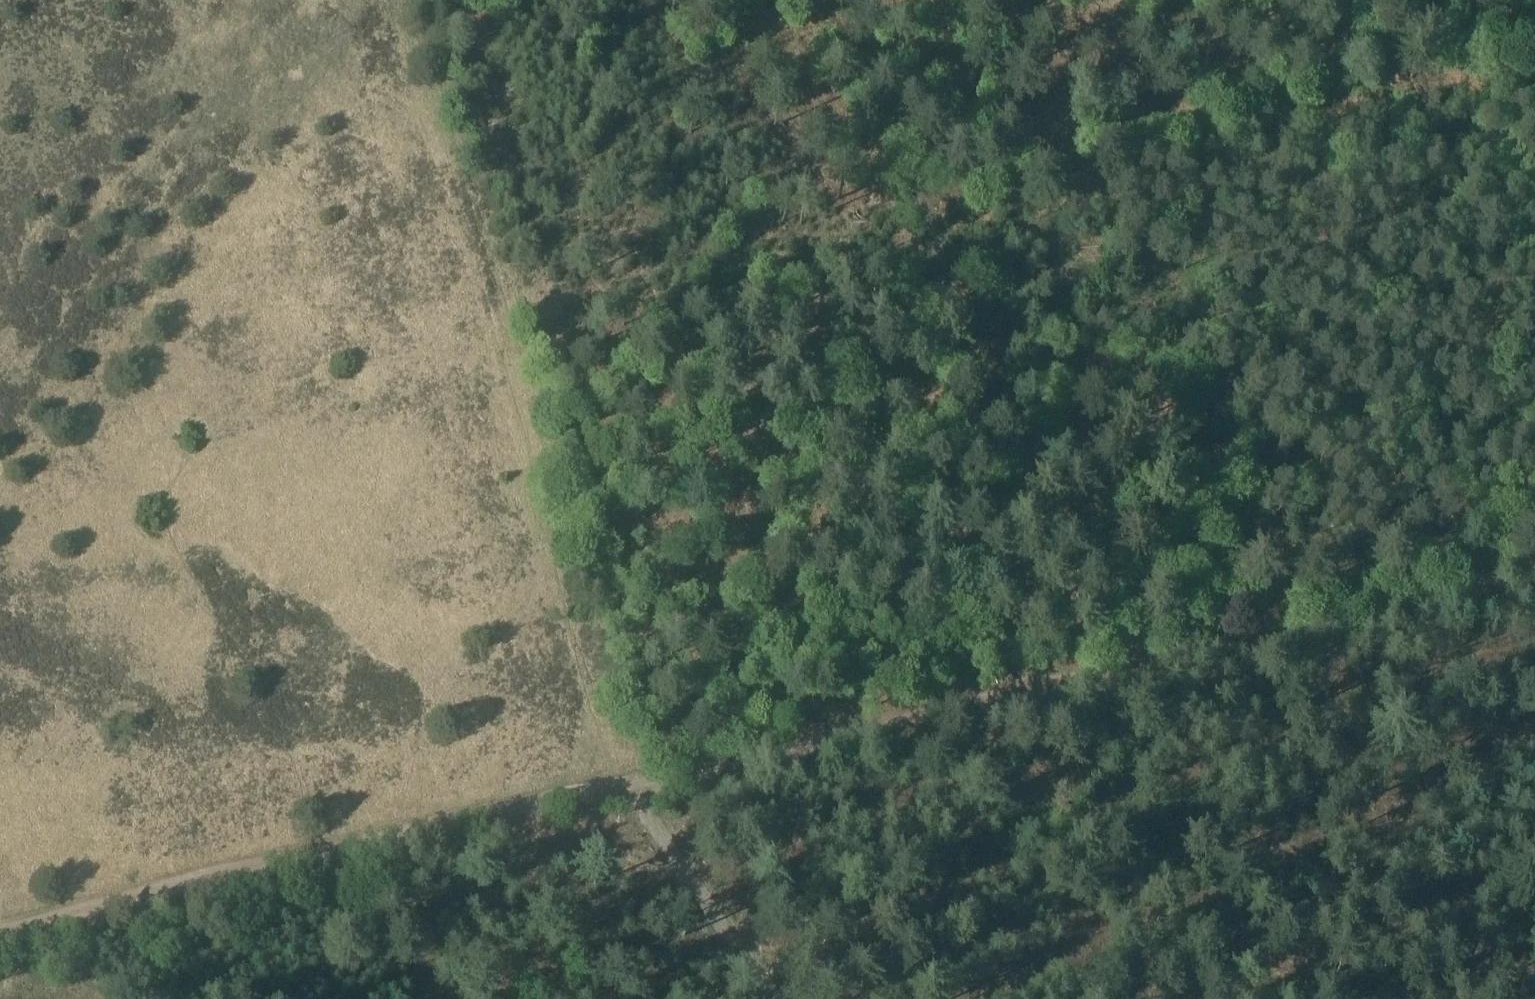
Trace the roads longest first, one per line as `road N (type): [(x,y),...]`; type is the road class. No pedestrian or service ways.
road 1 (track): [(1534,567),(1243,646),(490,811),(0,929)]
road 2 (track): [(862,0),(951,312),(980,491),(1035,687)]
road 3 (track): [(636,779),(687,884),(766,998)]

